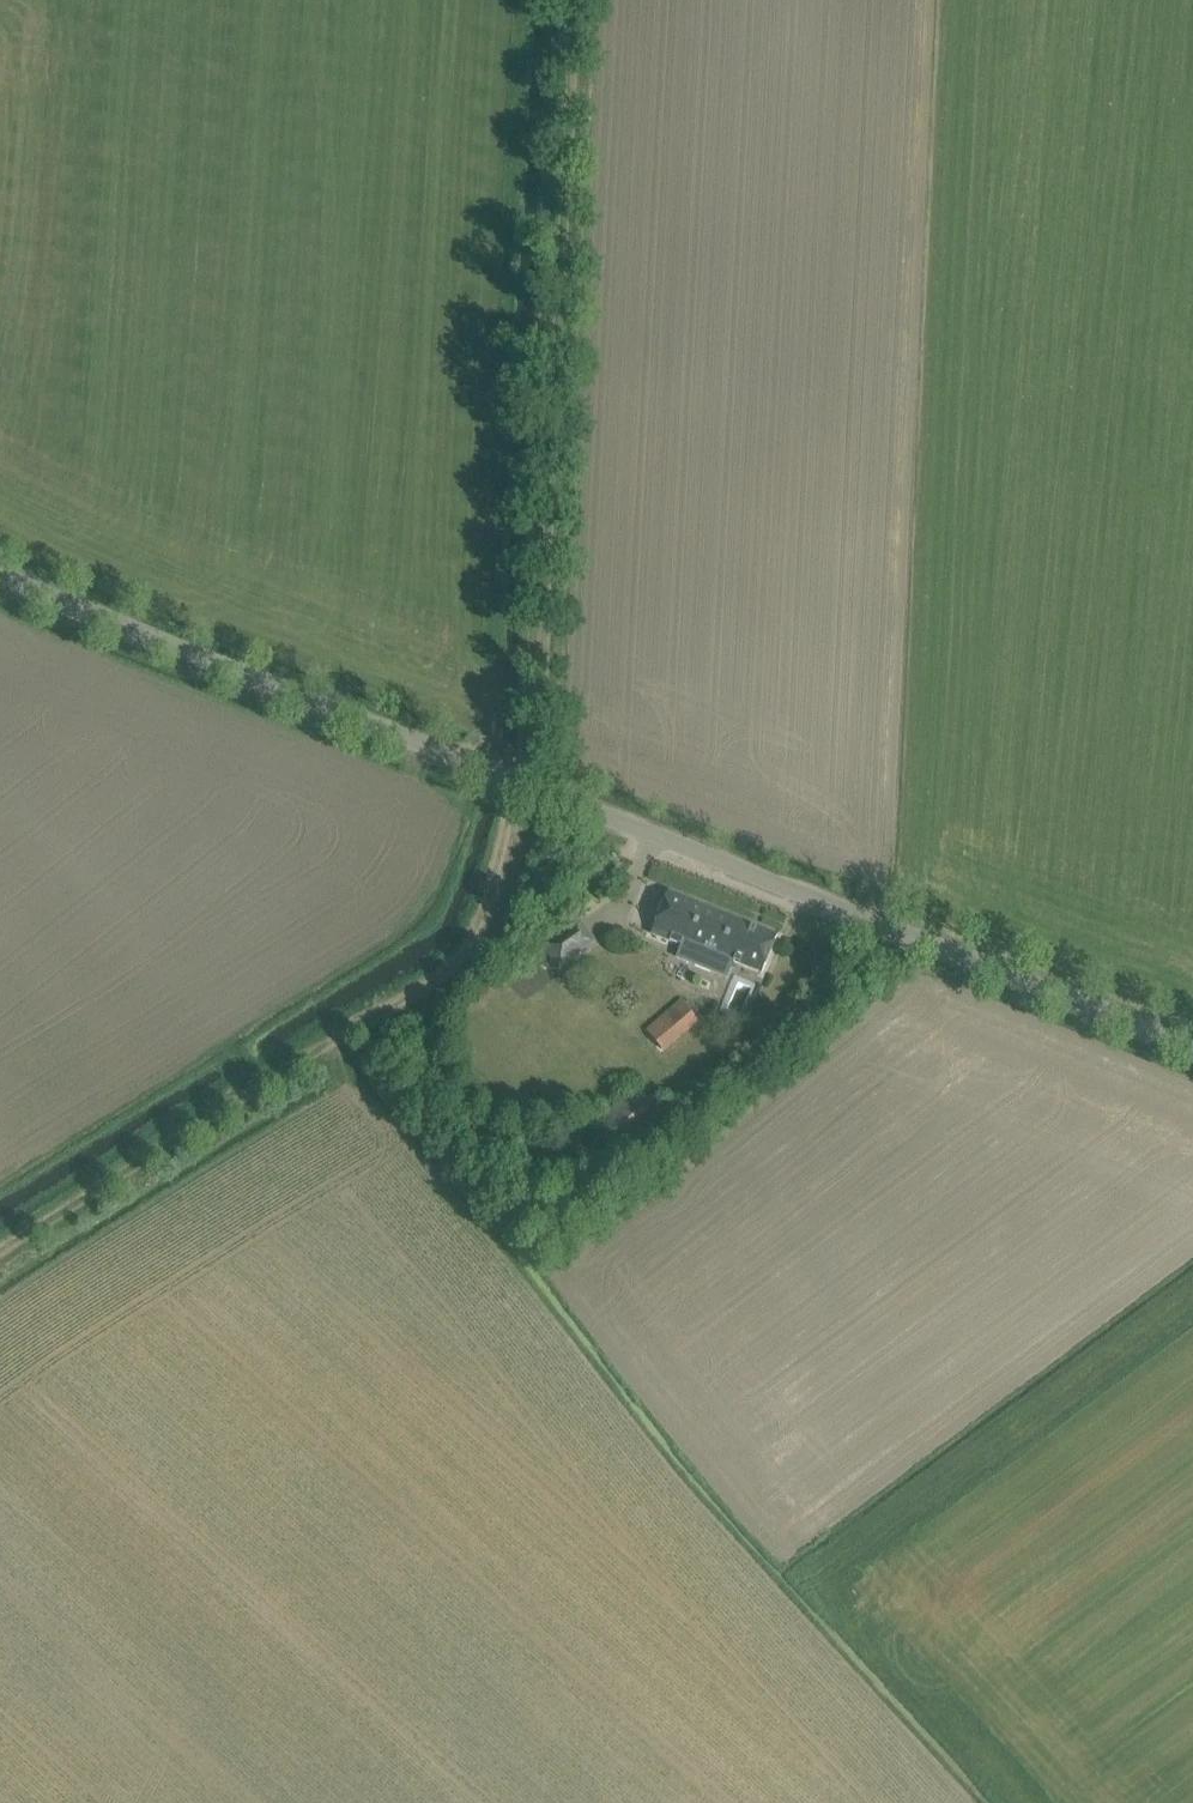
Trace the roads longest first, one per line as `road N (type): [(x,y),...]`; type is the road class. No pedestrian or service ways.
road 1 (unclassified): [(1192,1043),(526,785),(0,569)]
road 2 (track): [(526,785),(541,756),(579,0)]

